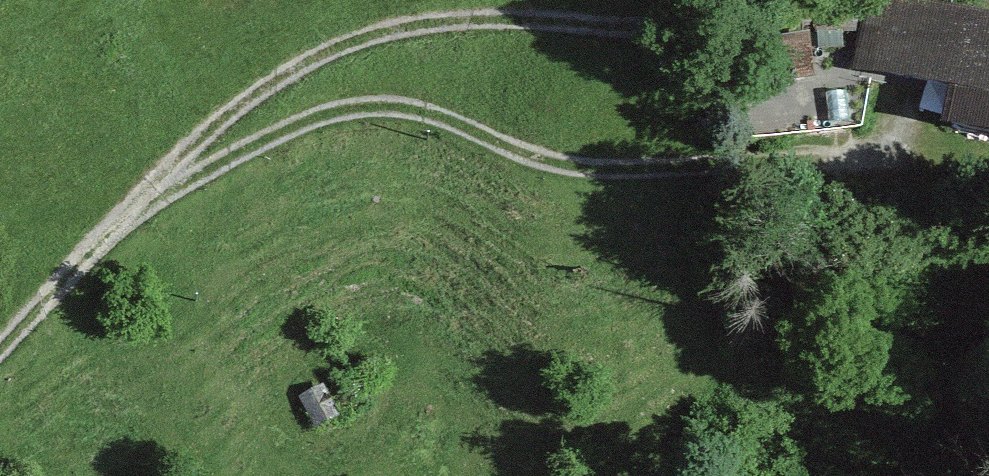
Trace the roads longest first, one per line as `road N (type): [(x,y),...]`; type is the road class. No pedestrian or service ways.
road 1 (track): [(705,0),(661,36),(466,18),(350,39),(250,93),(0,356)]
road 2 (track): [(151,203),(317,113),(372,107),(474,124),(510,147),(605,173),(903,154)]

